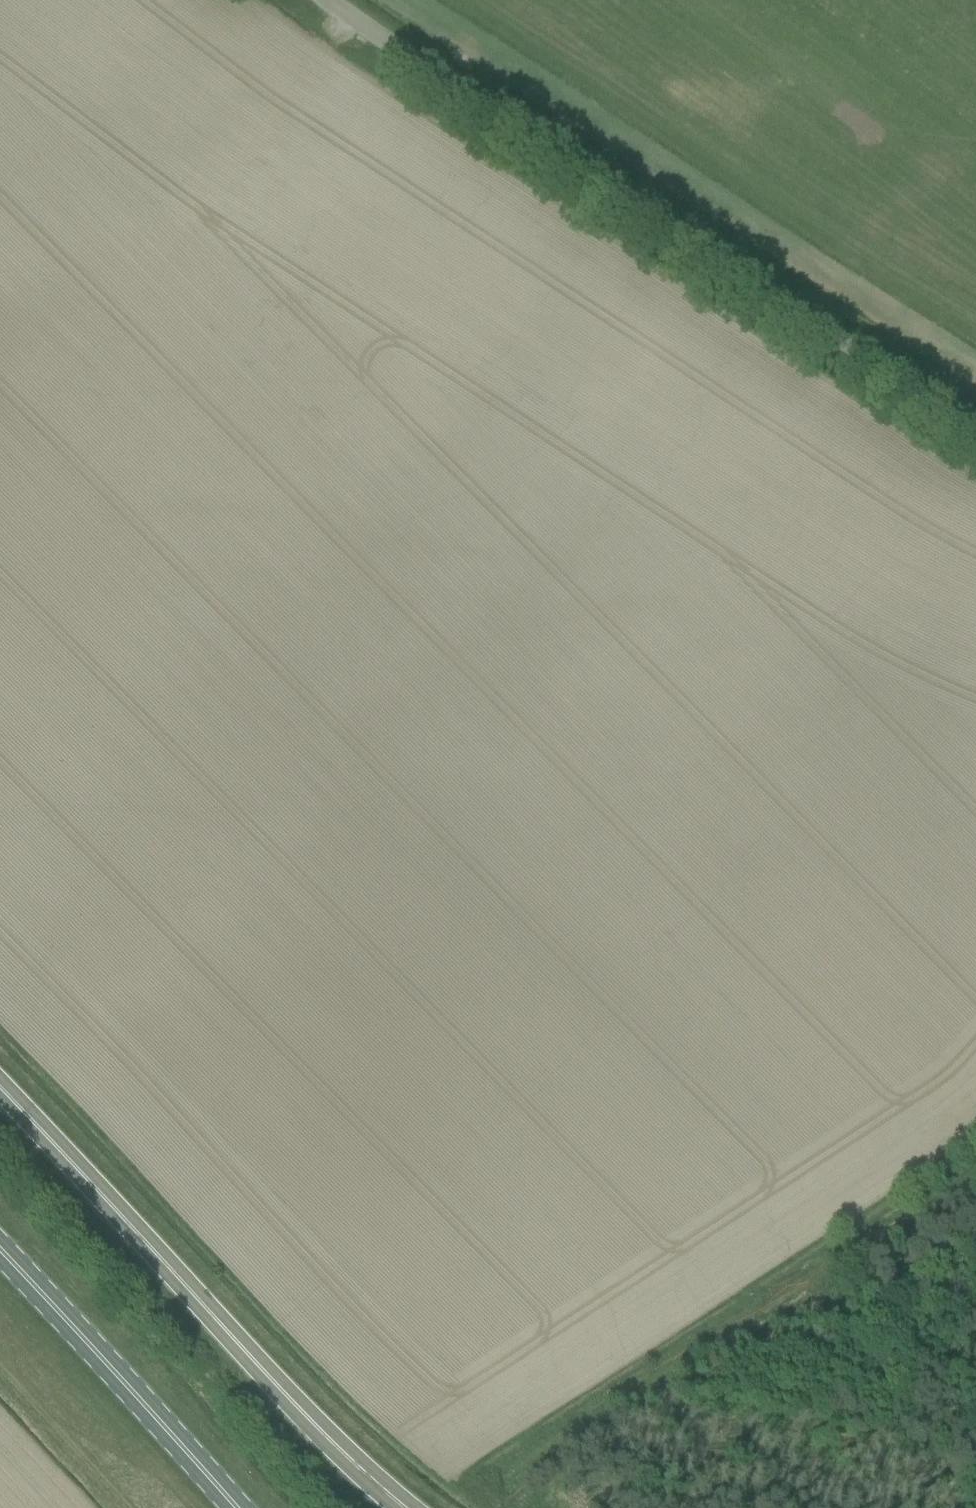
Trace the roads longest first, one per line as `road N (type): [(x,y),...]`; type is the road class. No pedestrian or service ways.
road 1 (unclassified): [(975,421),(748,283),(322,0)]
road 2 (secondary): [(403,1507),(280,1392),(0,1092)]
road 3 (primary): [(238,1507),(0,1251)]

